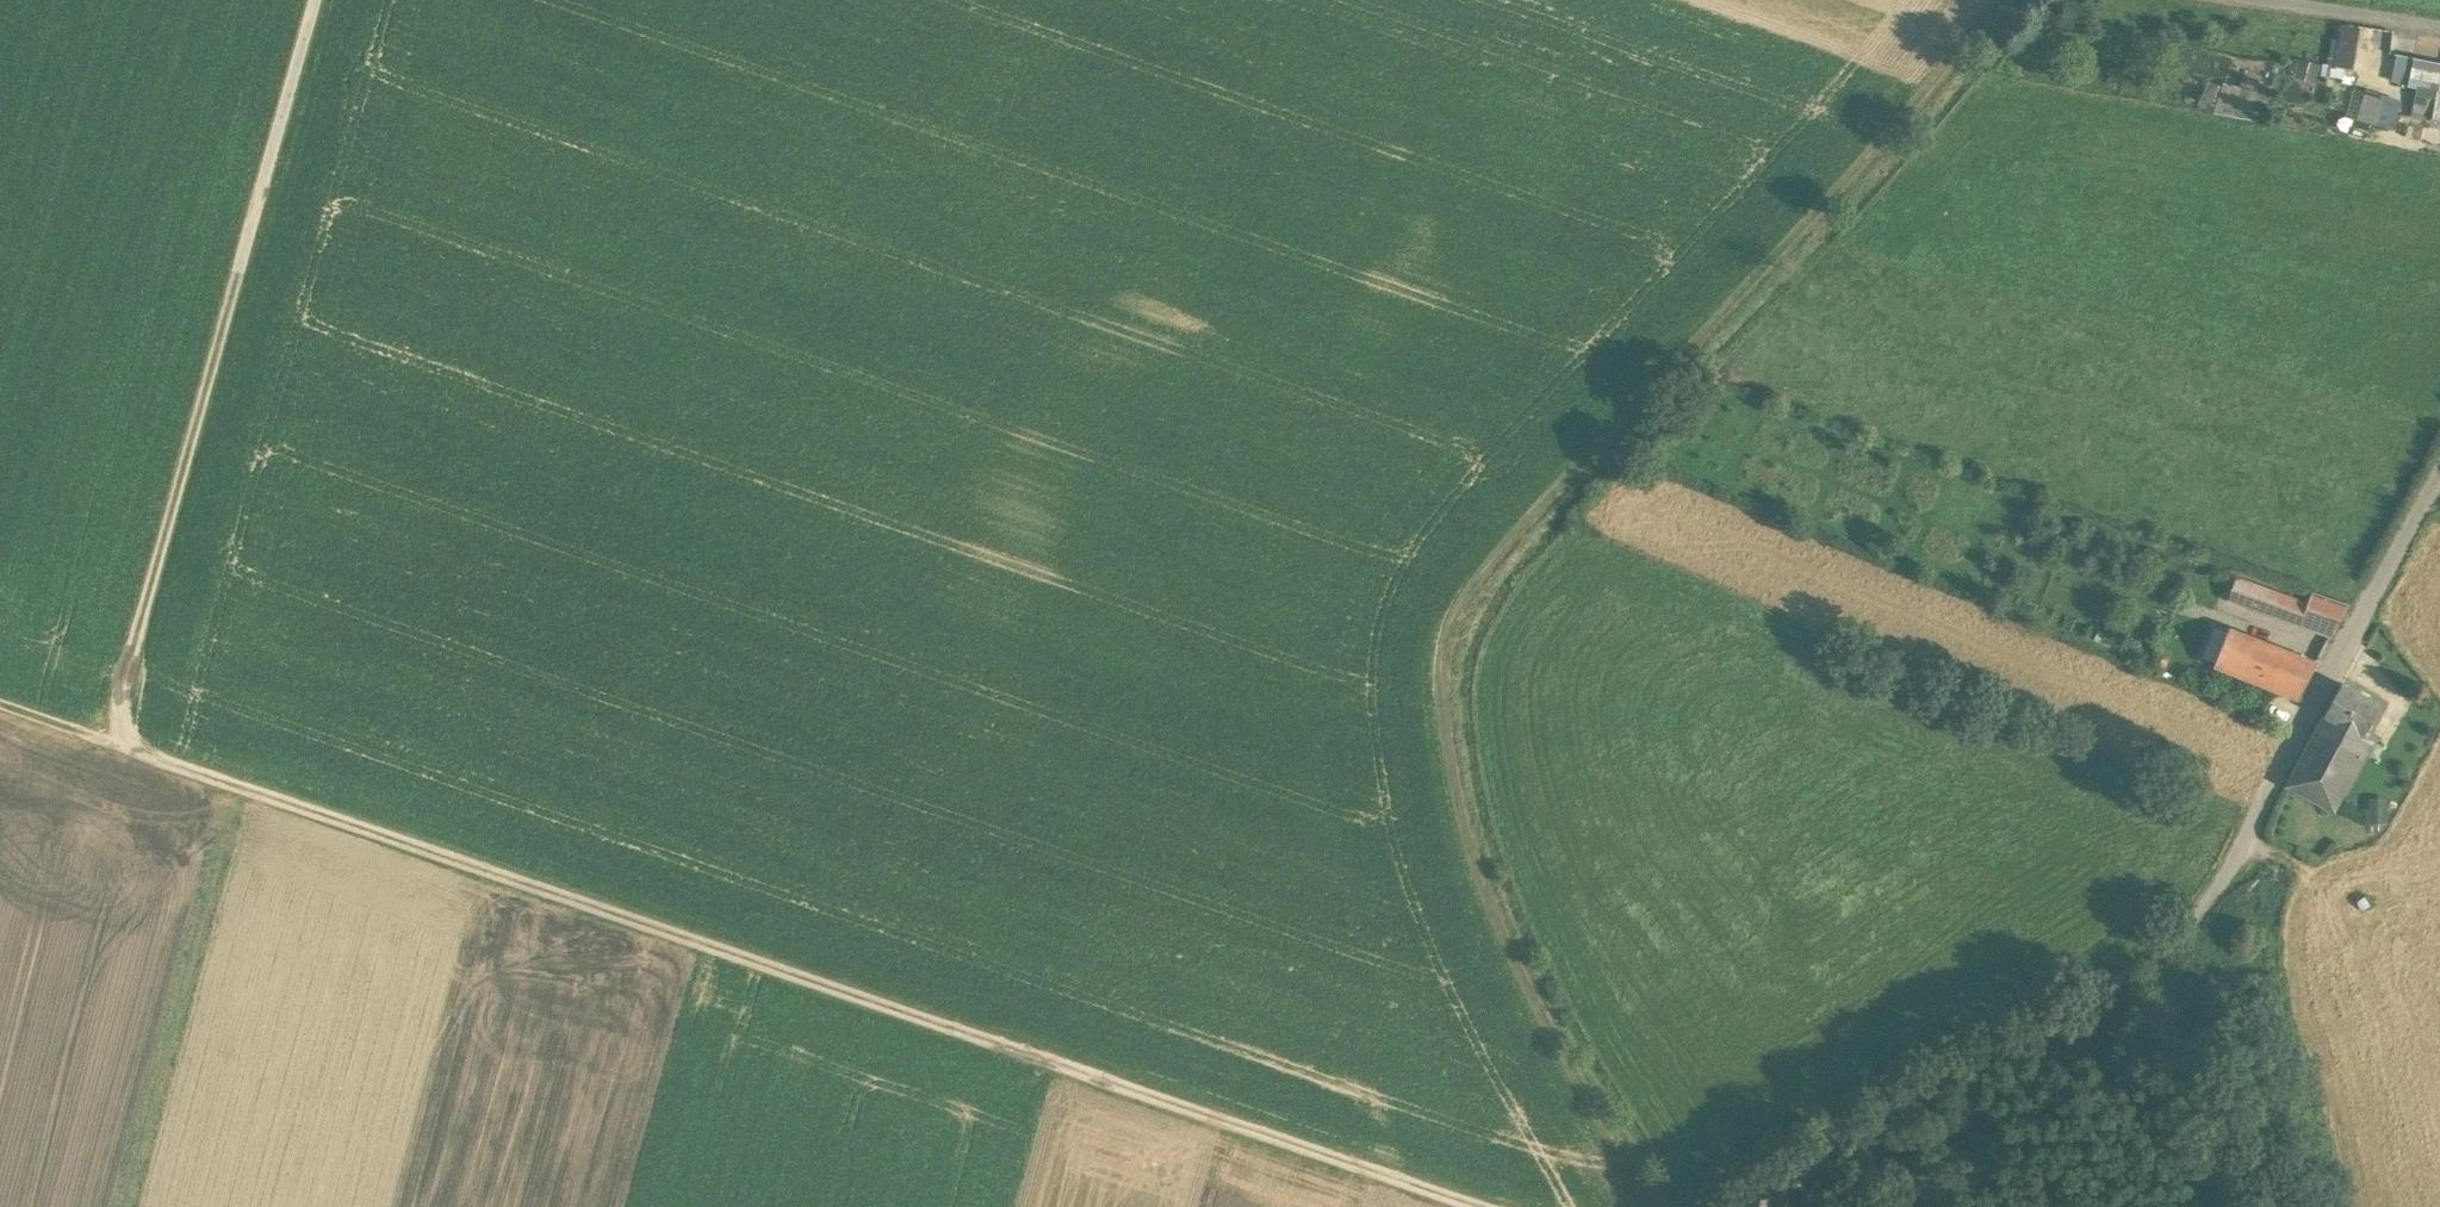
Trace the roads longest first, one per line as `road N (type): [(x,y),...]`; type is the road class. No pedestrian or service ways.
road 1 (track): [(0,707),(1473,1206)]
road 2 (track): [(1653,1206),(1472,864),(1433,686),(1437,628),(1495,553),(1789,240),(1992,0)]
road 3 (unclassified): [(1760,1206),(2102,995),(2203,913),(2439,465)]
road 4 (track): [(113,744),(315,0)]
road 5 (track): [(2439,26),(2277,0)]

